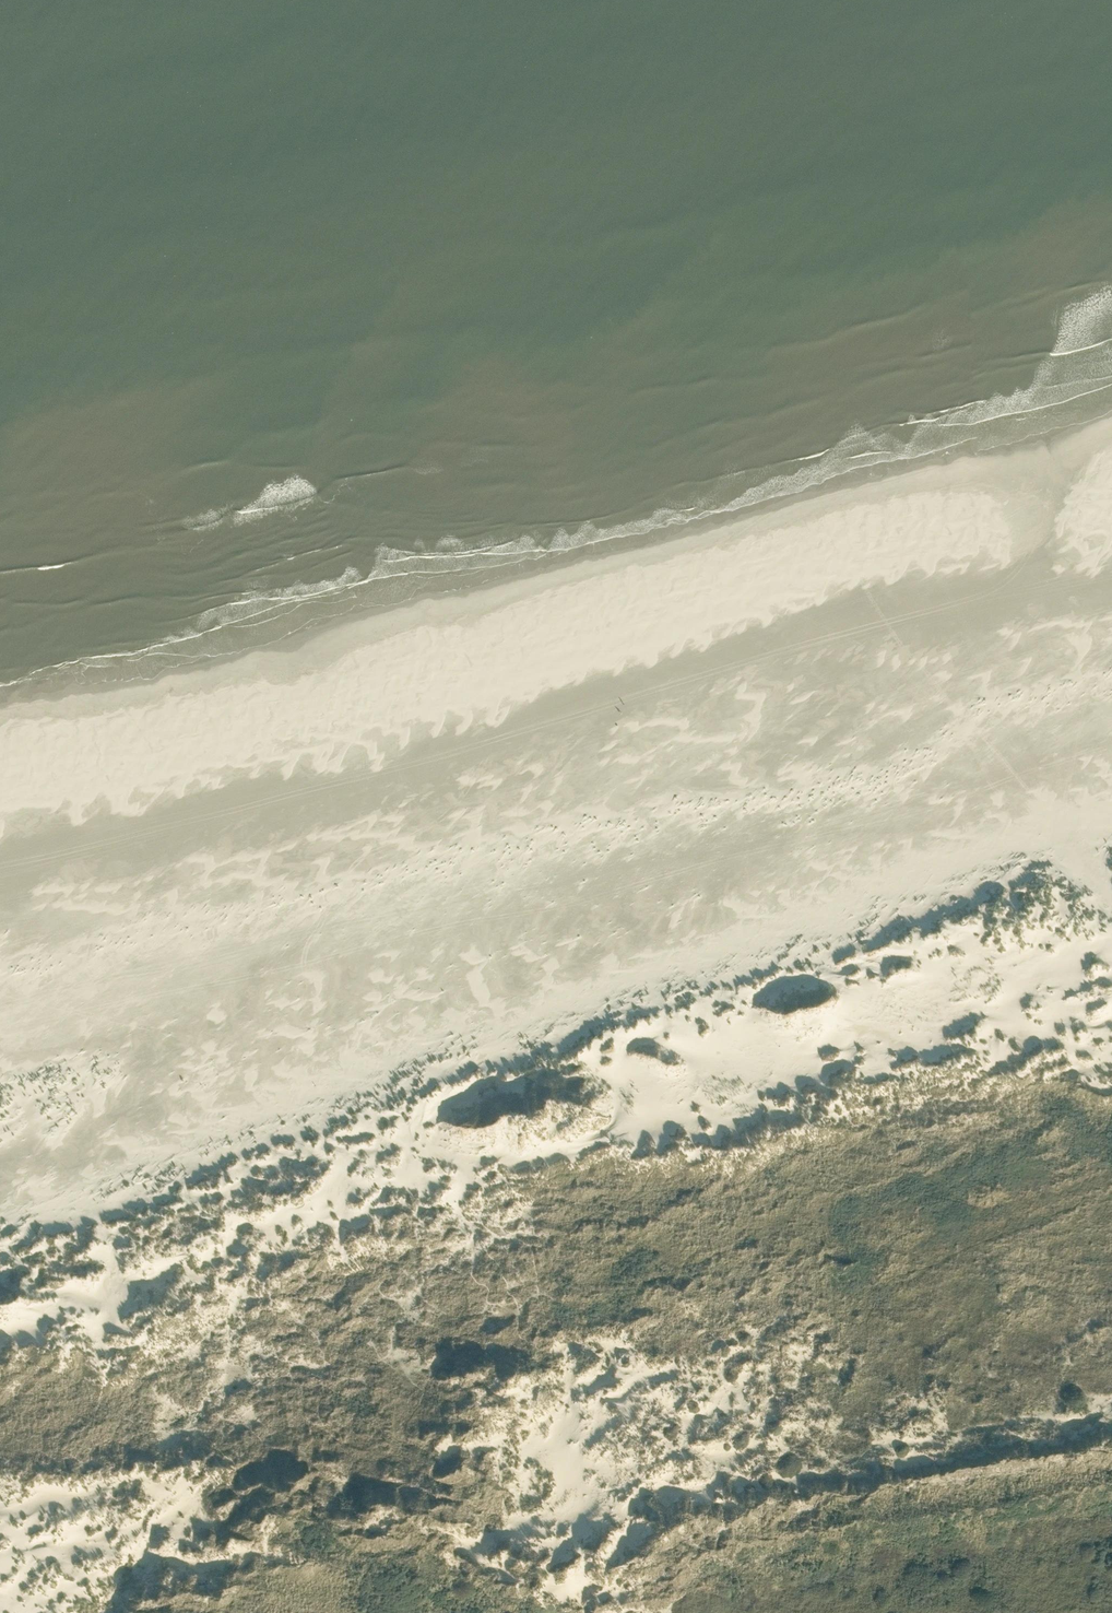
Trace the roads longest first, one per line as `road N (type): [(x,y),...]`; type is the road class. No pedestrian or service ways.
road 1 (track): [(1111,876),(870,647)]

